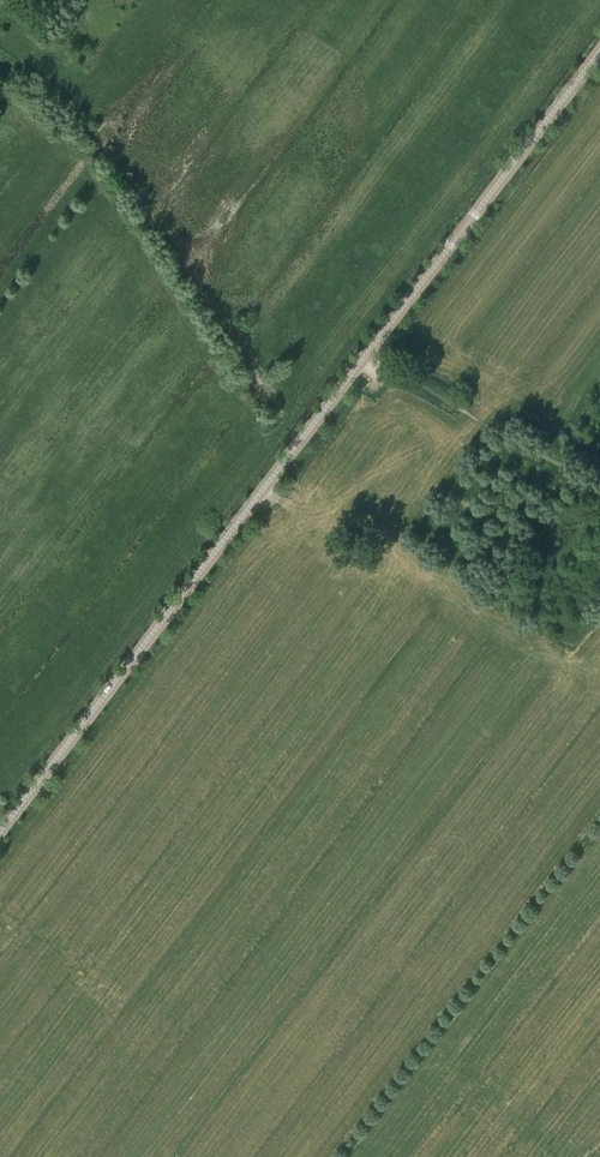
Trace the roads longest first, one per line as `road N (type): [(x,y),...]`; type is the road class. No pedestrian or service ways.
road 1 (tertiary): [(0,829),(599,52)]
road 2 (track): [(599,465),(583,488),(568,493),(573,471),(486,426)]

